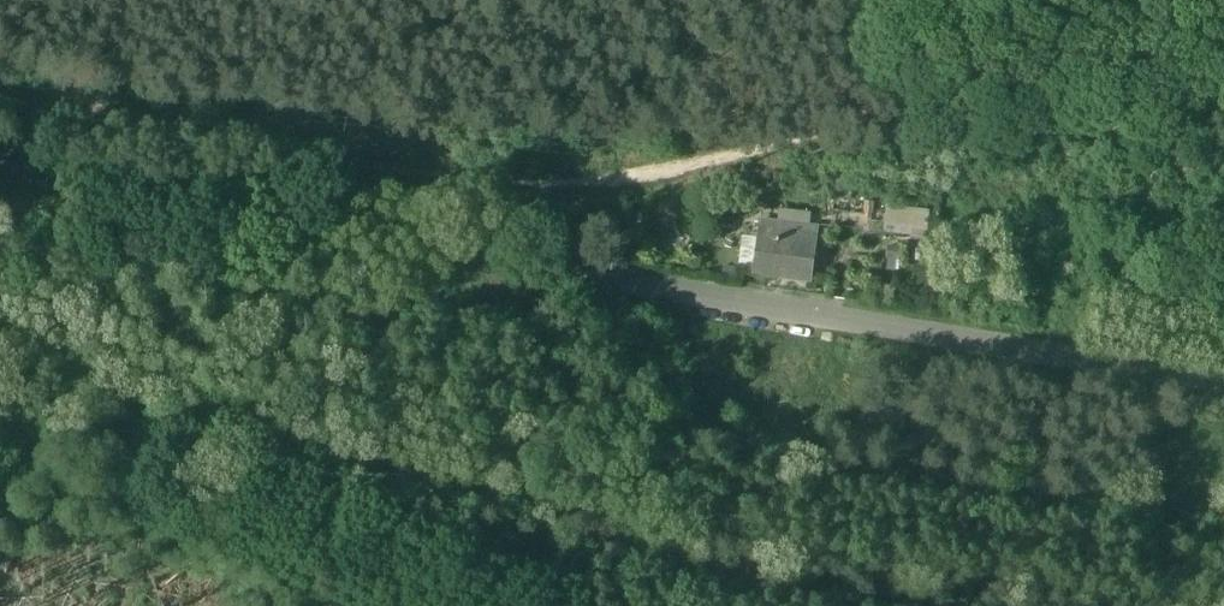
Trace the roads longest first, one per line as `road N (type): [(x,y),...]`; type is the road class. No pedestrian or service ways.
road 1 (residential): [(0,172),(1223,387)]

